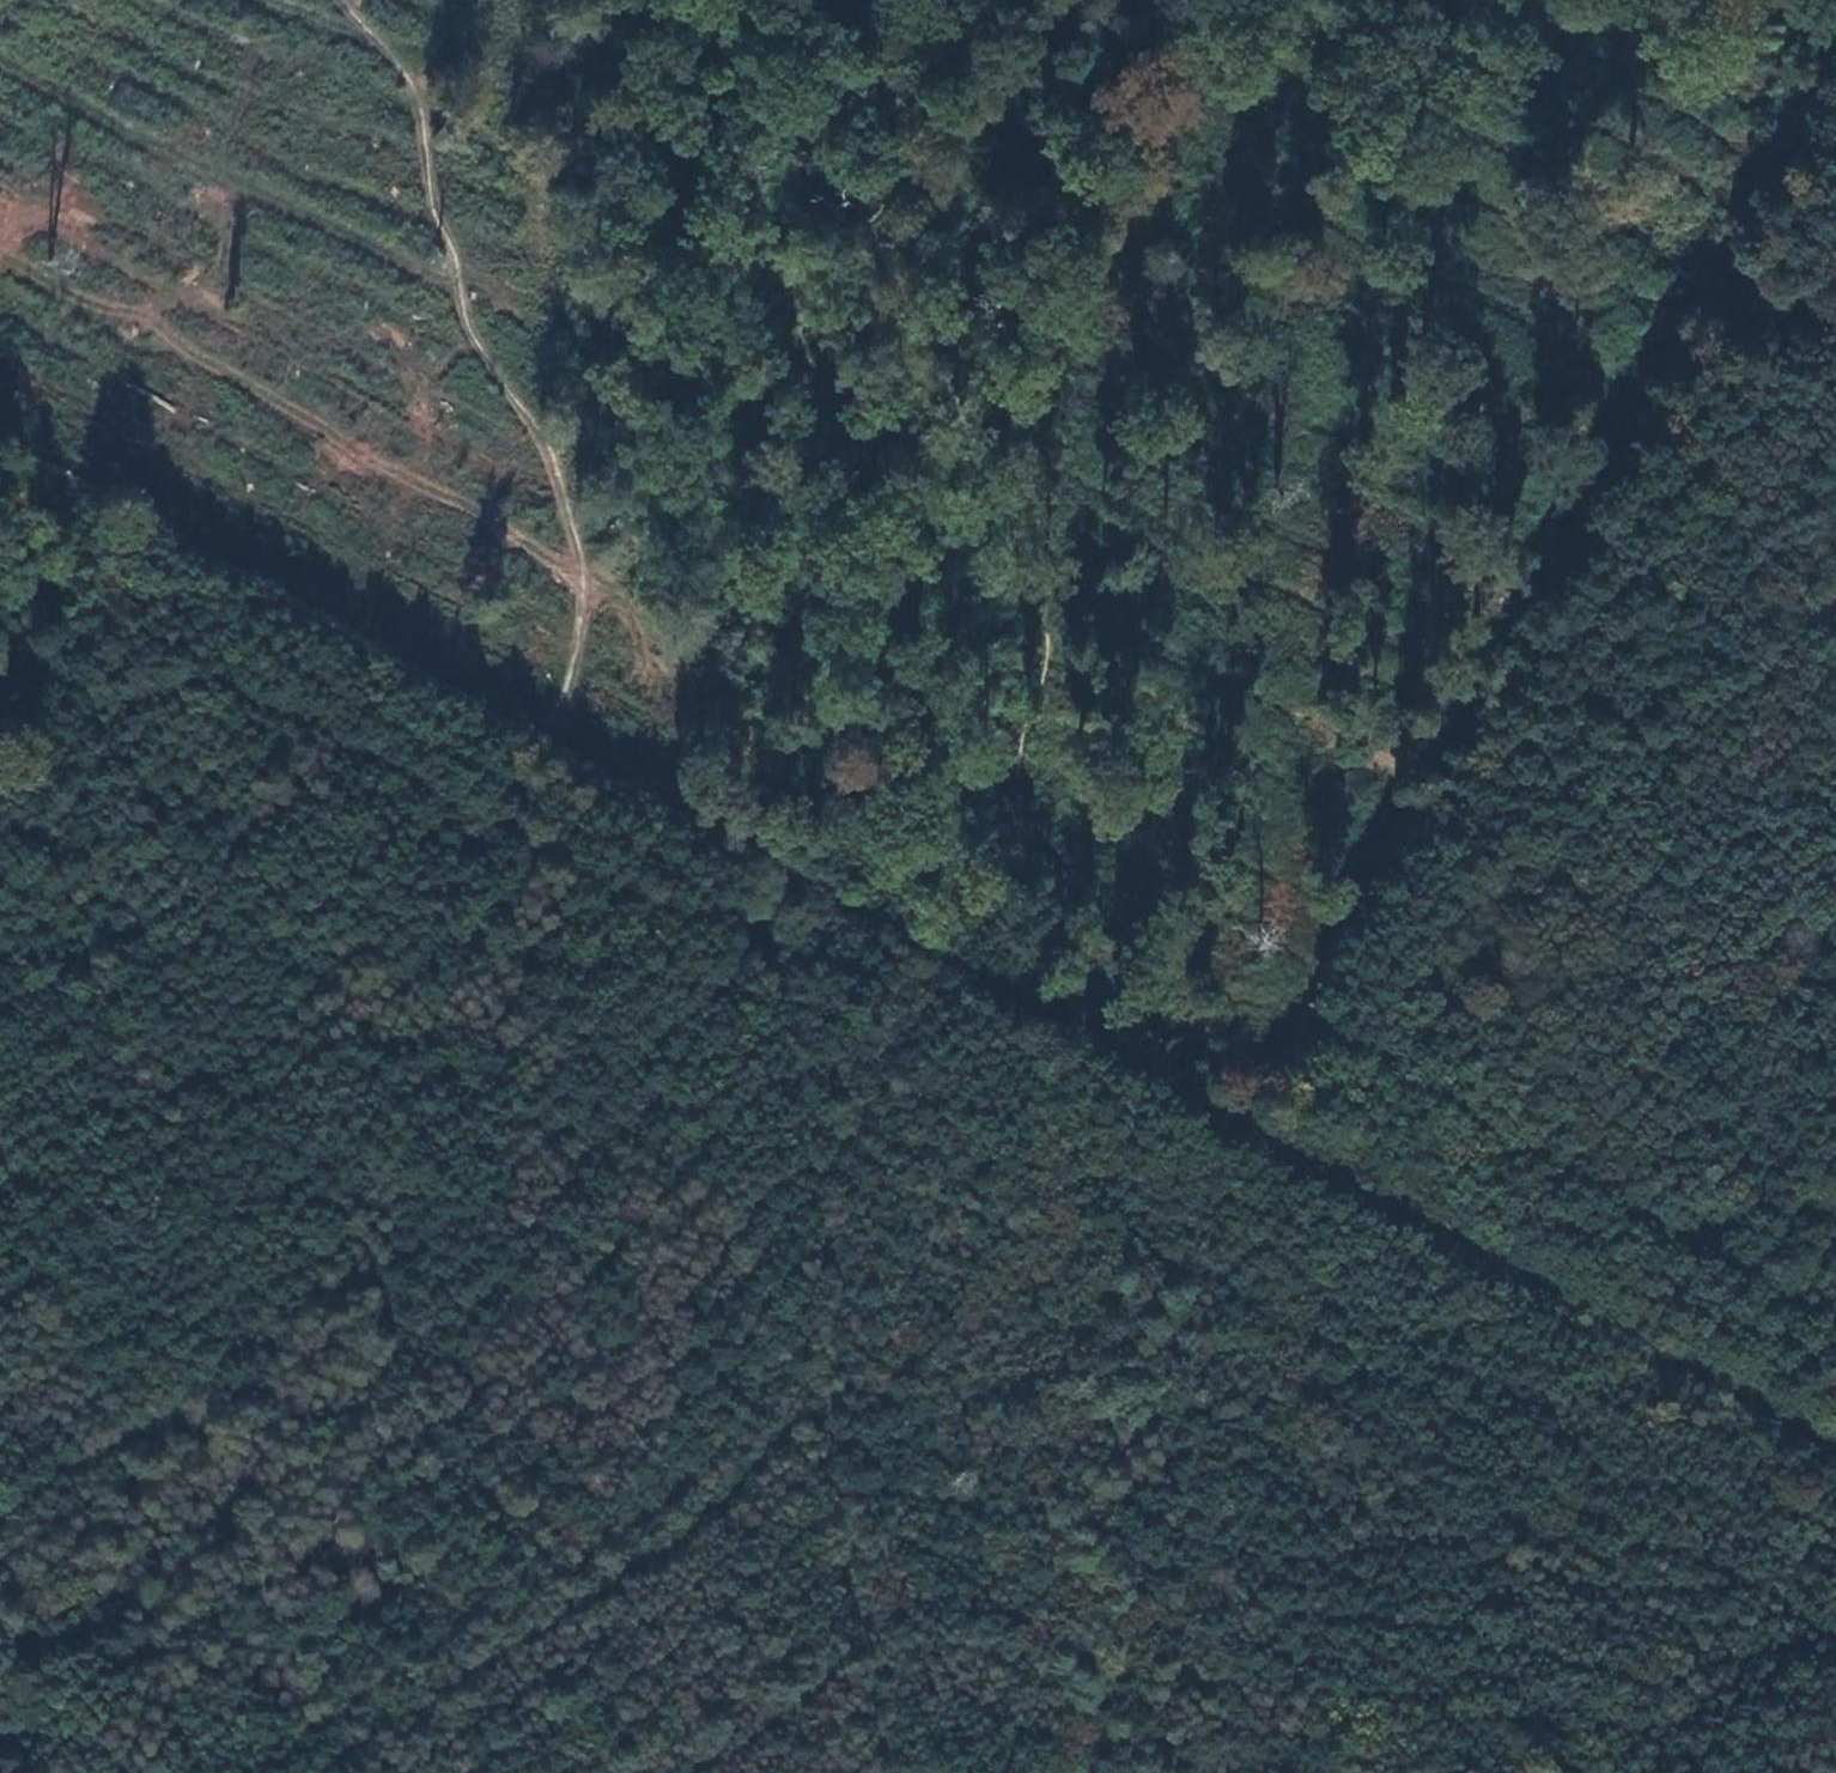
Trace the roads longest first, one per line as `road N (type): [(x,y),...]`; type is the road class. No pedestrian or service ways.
road 1 (track): [(1080,1043),(1545,1309),(1835,1463)]
road 2 (track): [(539,737),(1080,1043)]
road 3 (track): [(94,491),(539,737)]

